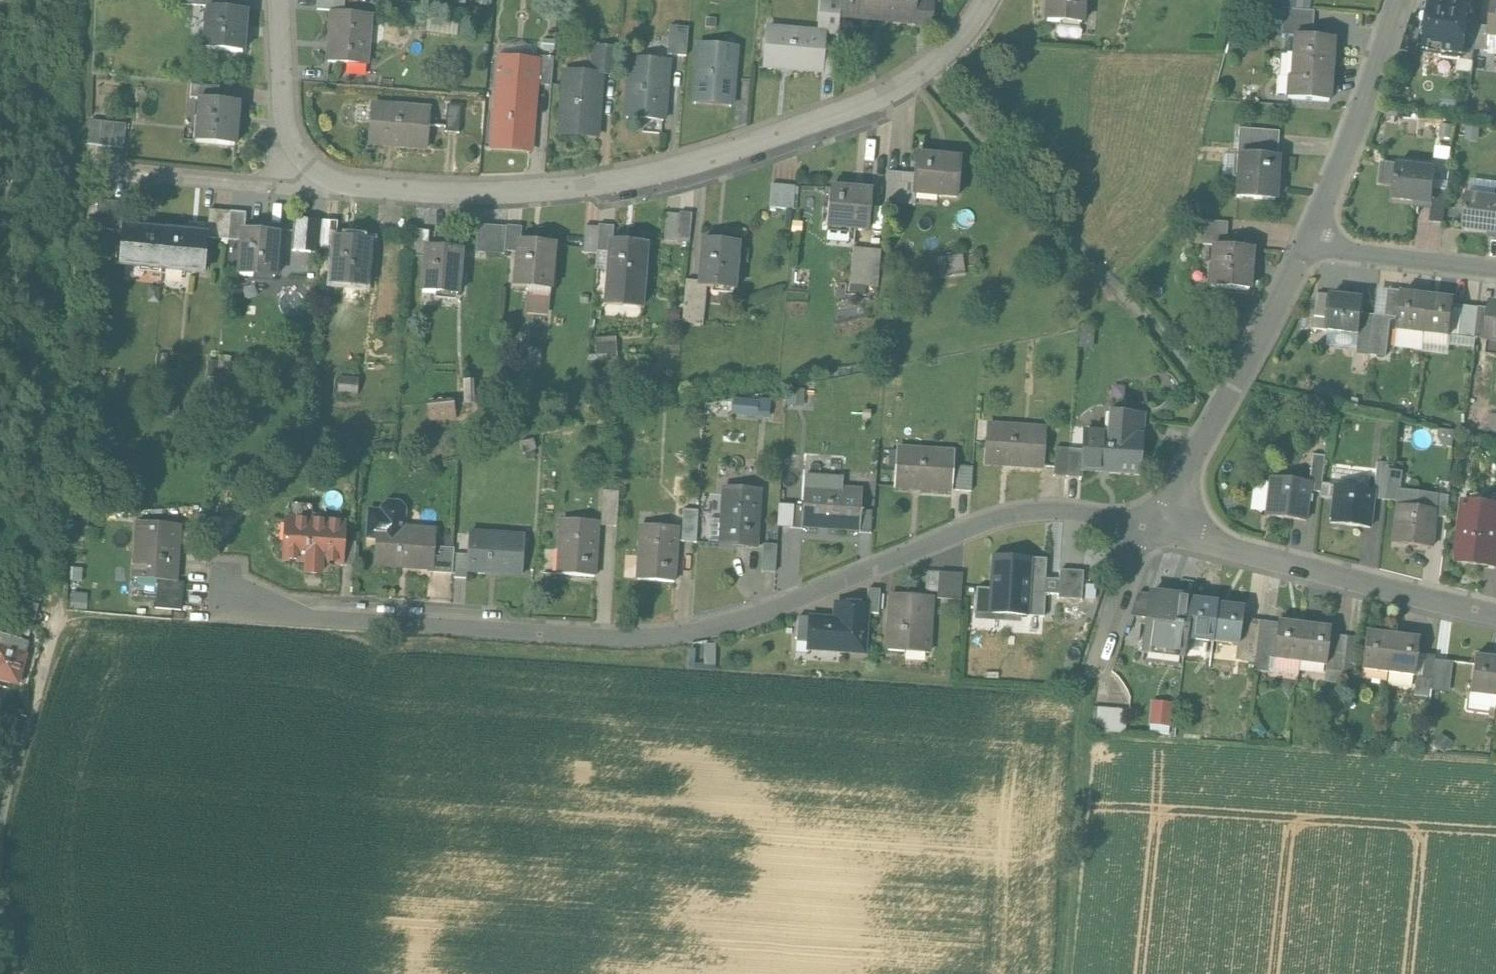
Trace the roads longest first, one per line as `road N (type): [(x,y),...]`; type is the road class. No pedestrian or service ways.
road 1 (residential): [(1153,525),(1075,511),(1004,516),(771,609),(700,630),(624,636),(291,609),(233,595)]
road 2 (residential): [(311,184),(528,192),(782,139),(862,109),(918,73),(962,32),(981,0)]
road 3 (residential): [(1495,614),(1153,525)]
road 4 (track): [(1063,973),(1090,691),(1103,641)]
road 5 (residential): [(1153,525),(1307,246)]
road 6 (residential): [(1307,246),(1401,0)]
road 7 (residential): [(76,164),(311,184)]
road 8 (unclassified): [(0,846),(55,620)]
road 9 (residential): [(1307,246),(1495,269)]
road 10 (residential): [(277,0),(290,139),(311,184)]
road 11 (residential): [(1103,641),(1153,525)]

